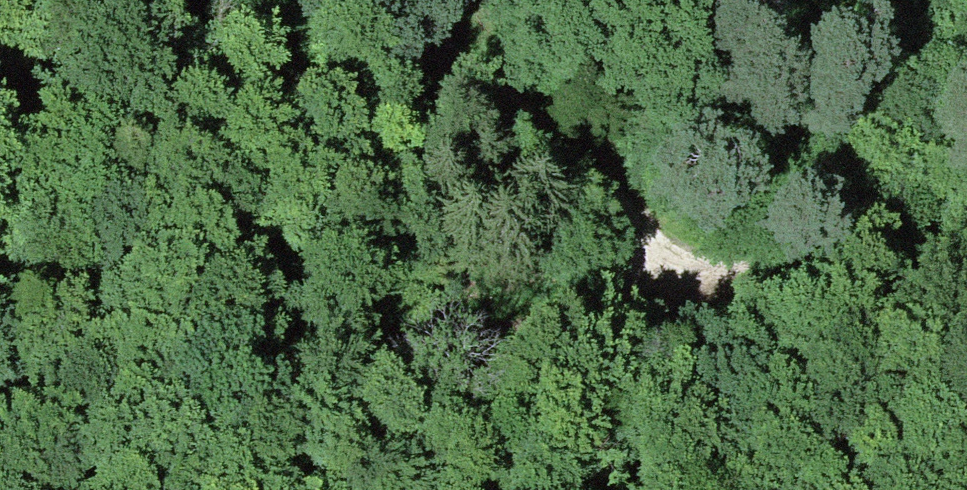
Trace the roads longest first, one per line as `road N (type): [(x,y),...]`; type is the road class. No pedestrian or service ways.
road 1 (track): [(0,407),(564,330),(624,304),(683,257)]
road 2 (track): [(355,0),(683,257),(966,247)]

